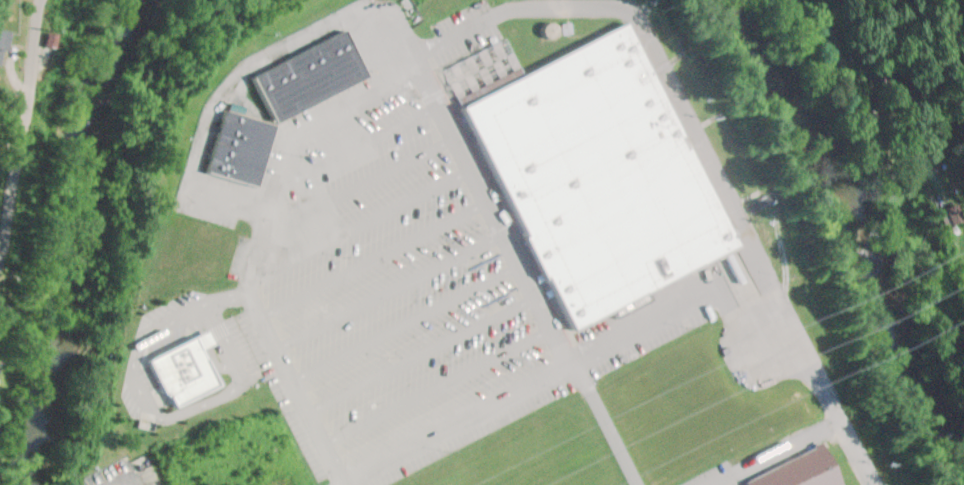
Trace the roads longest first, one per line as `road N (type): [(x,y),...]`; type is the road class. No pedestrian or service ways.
road 1 (residential): [(0,235),(39,0)]
road 2 (residential): [(846,0),(913,113)]

